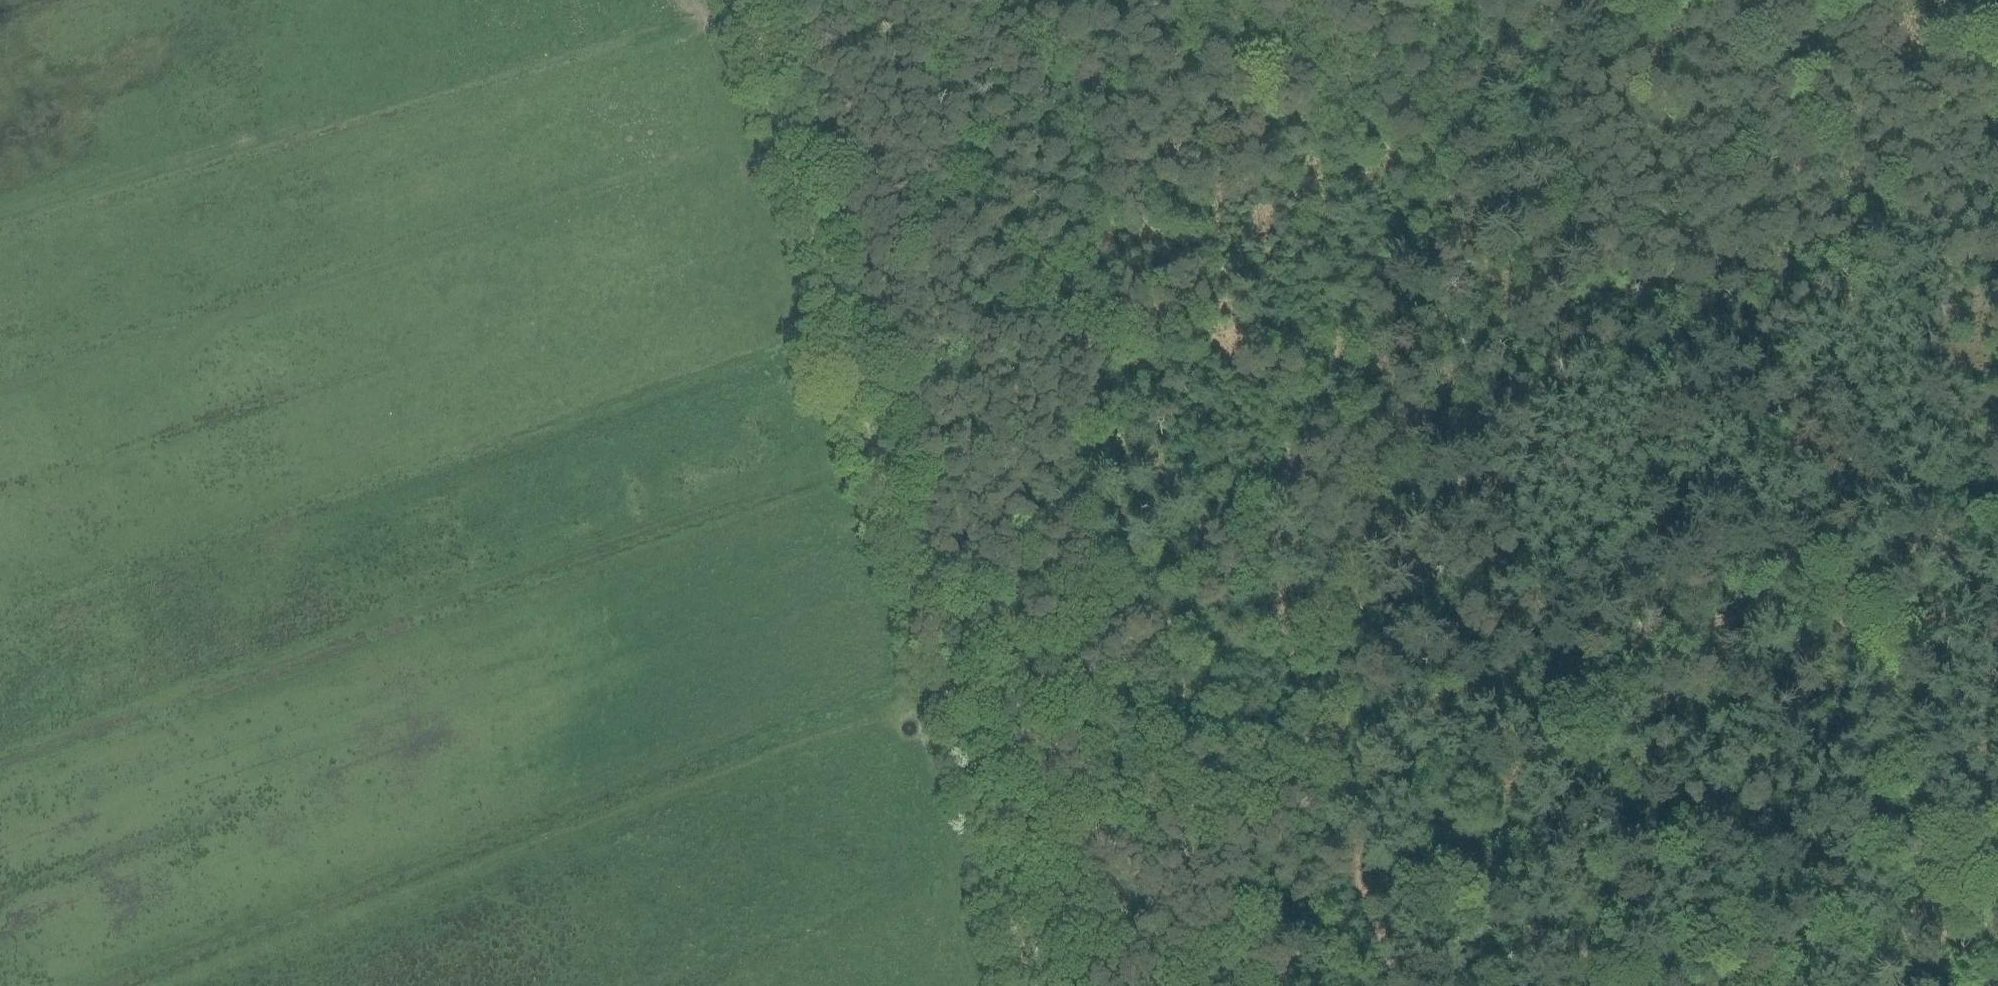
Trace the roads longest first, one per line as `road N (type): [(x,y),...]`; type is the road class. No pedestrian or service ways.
road 1 (track): [(1034,985),(744,0)]

